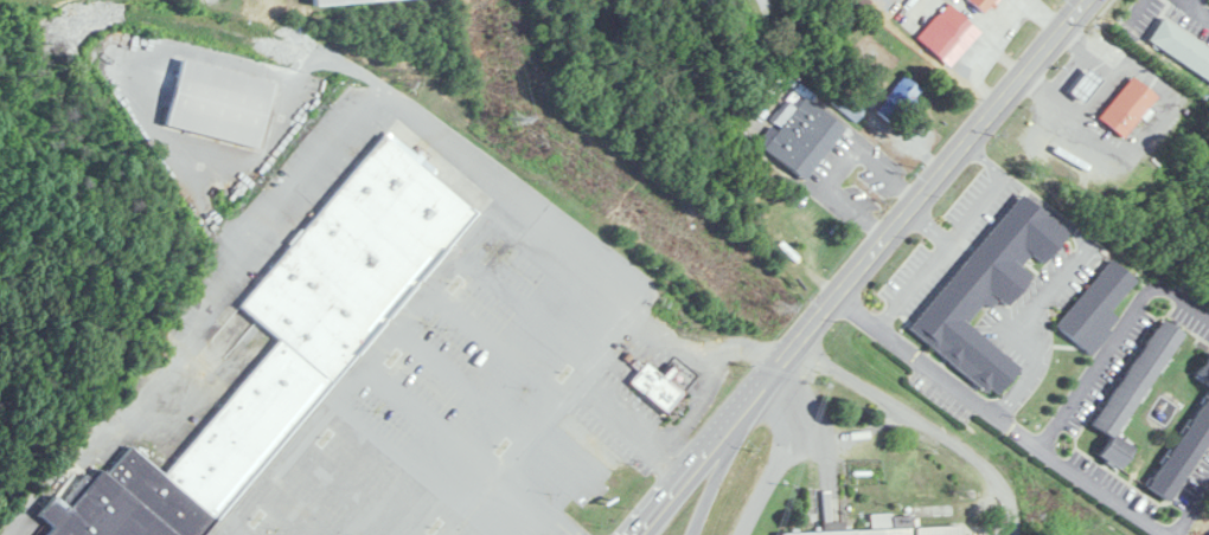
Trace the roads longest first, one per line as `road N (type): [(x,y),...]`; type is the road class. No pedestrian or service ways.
road 1 (primary): [(635,534),(1091,0)]
road 2 (residential): [(830,303),(1159,534)]

